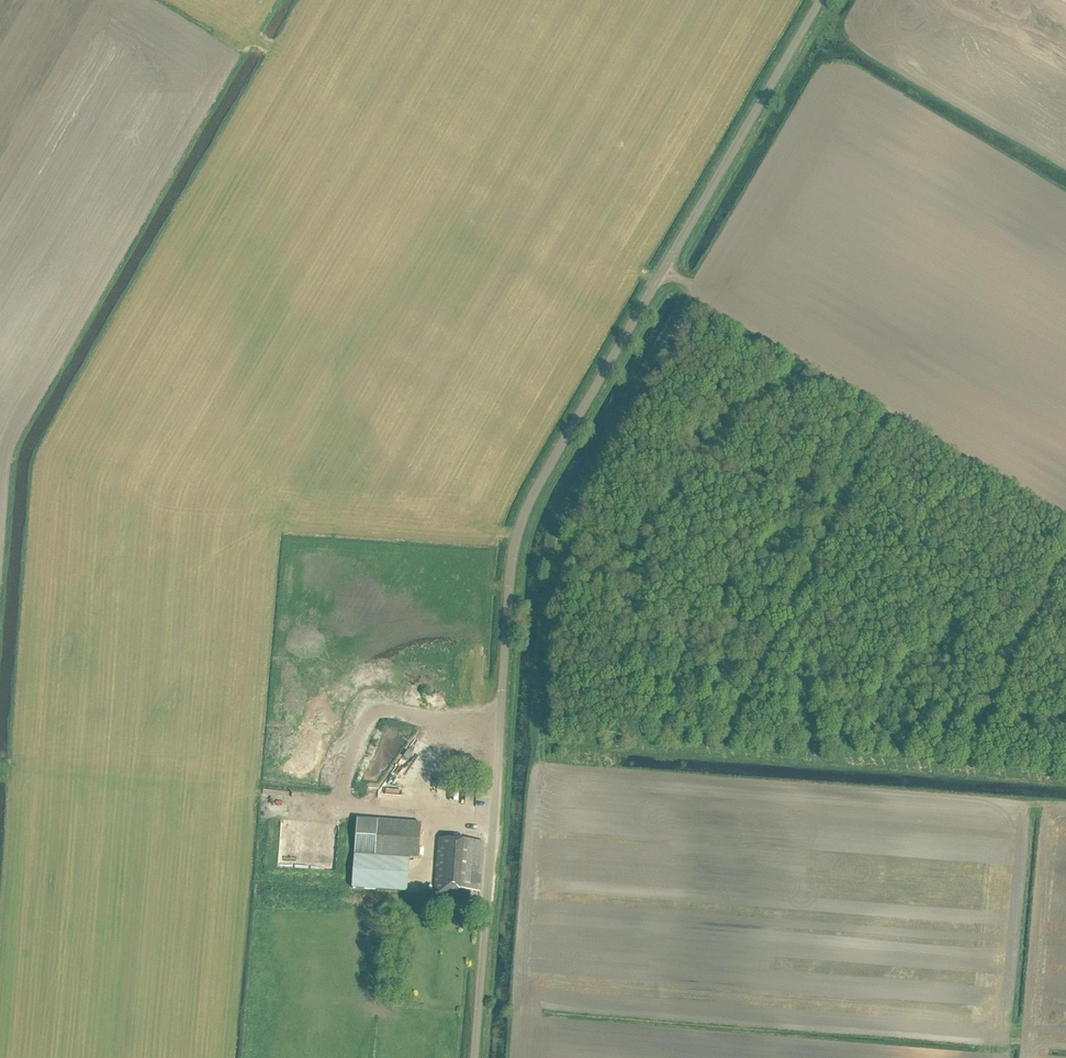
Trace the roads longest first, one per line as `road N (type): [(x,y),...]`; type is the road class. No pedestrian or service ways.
road 1 (unclassified): [(472,1057),(512,574),(523,525),(820,0)]

